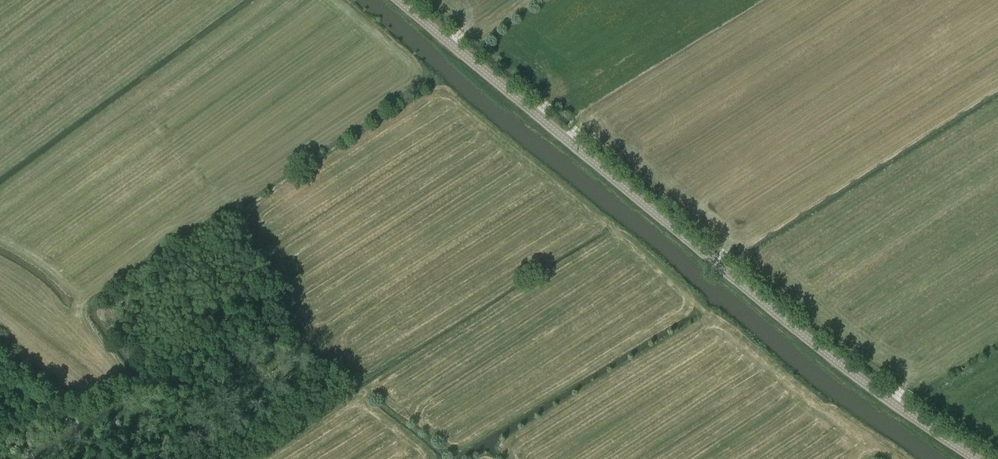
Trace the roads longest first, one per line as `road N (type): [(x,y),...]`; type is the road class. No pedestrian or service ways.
road 1 (tertiary): [(976,458),(848,372),(399,0)]
road 2 (track): [(341,0),(773,370),(896,458)]

